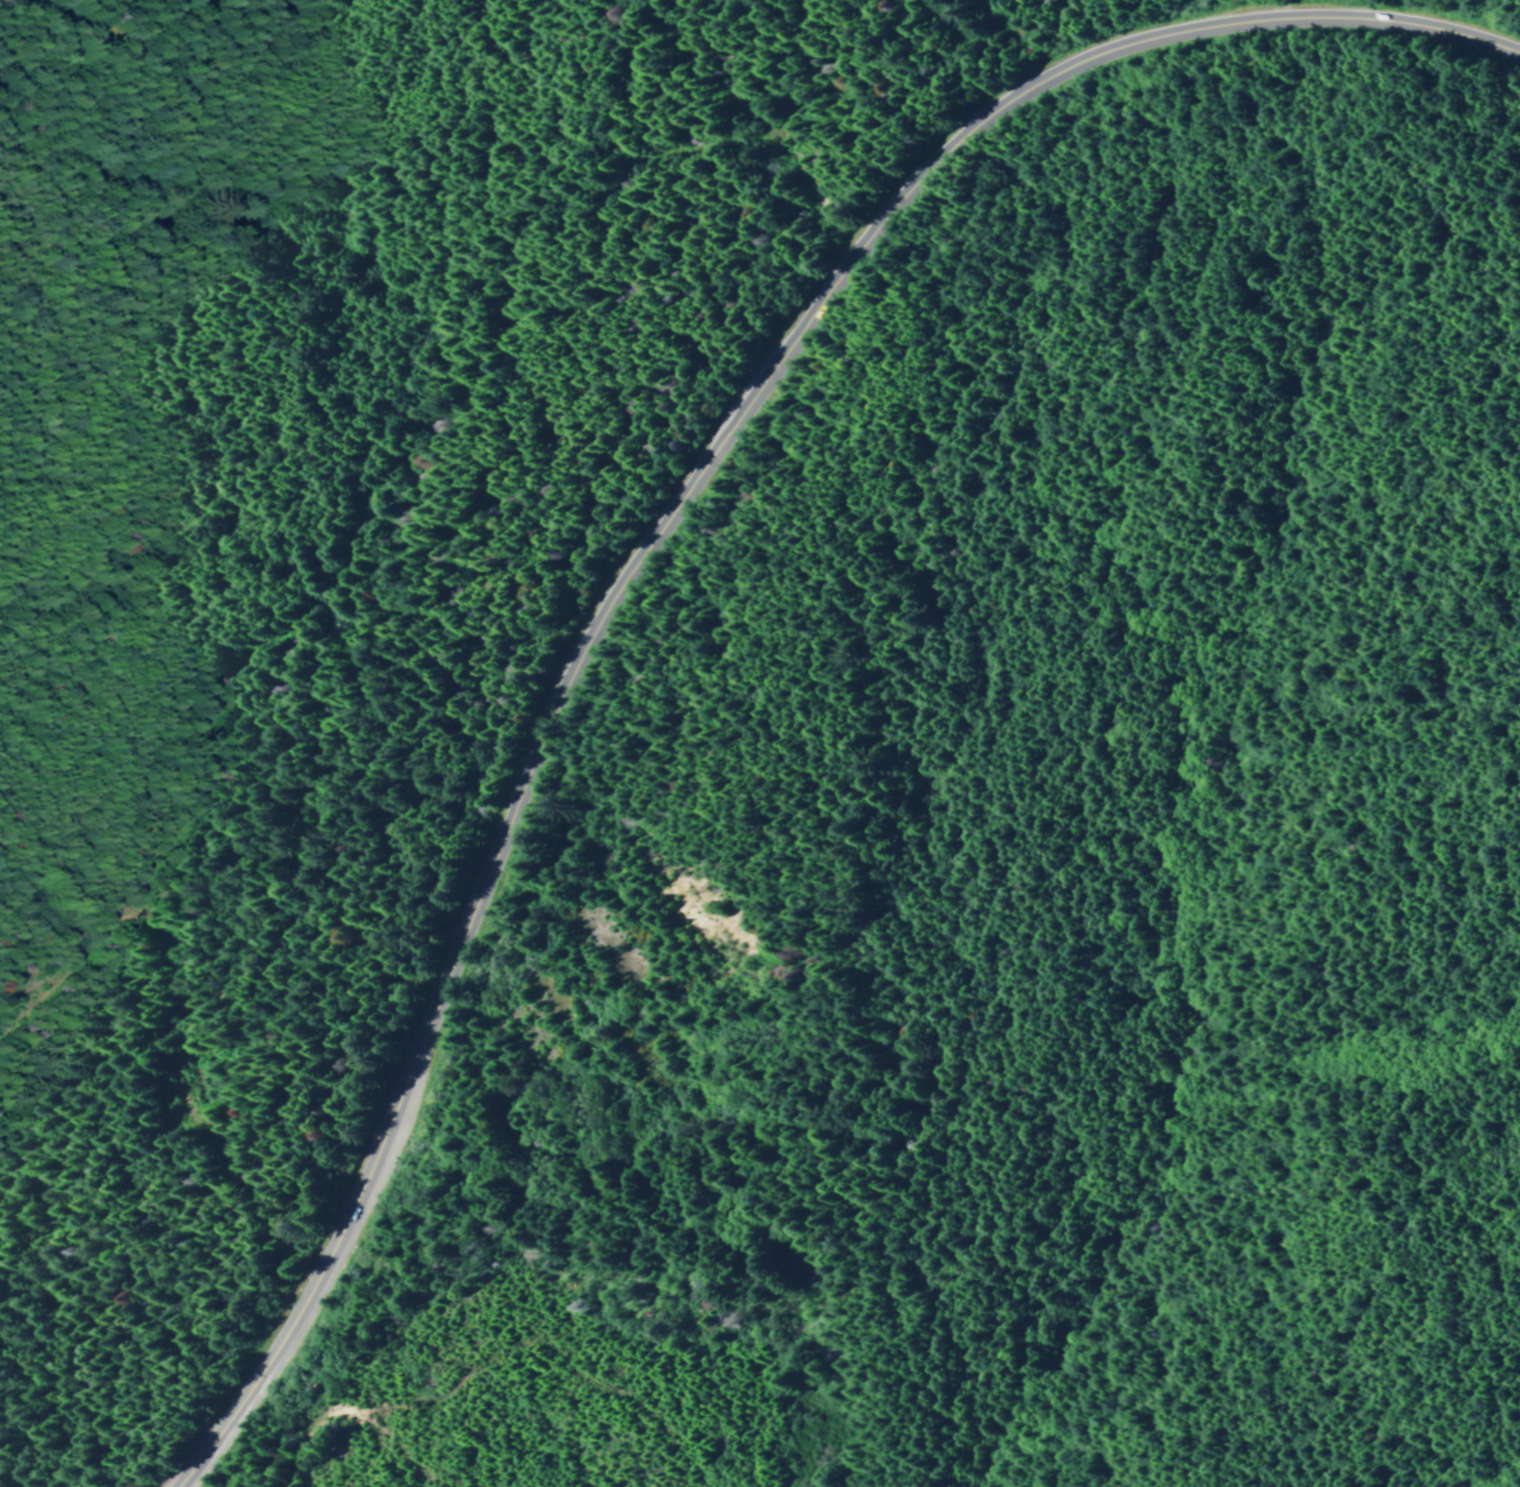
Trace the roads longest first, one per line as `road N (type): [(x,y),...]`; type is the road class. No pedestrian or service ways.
road 1 (tertiary): [(1519,56),(1373,18),(1284,17),(1158,34),(1037,77),(946,140),(905,181),(668,496),(556,674),(322,1254),(225,1413),(165,1486)]

